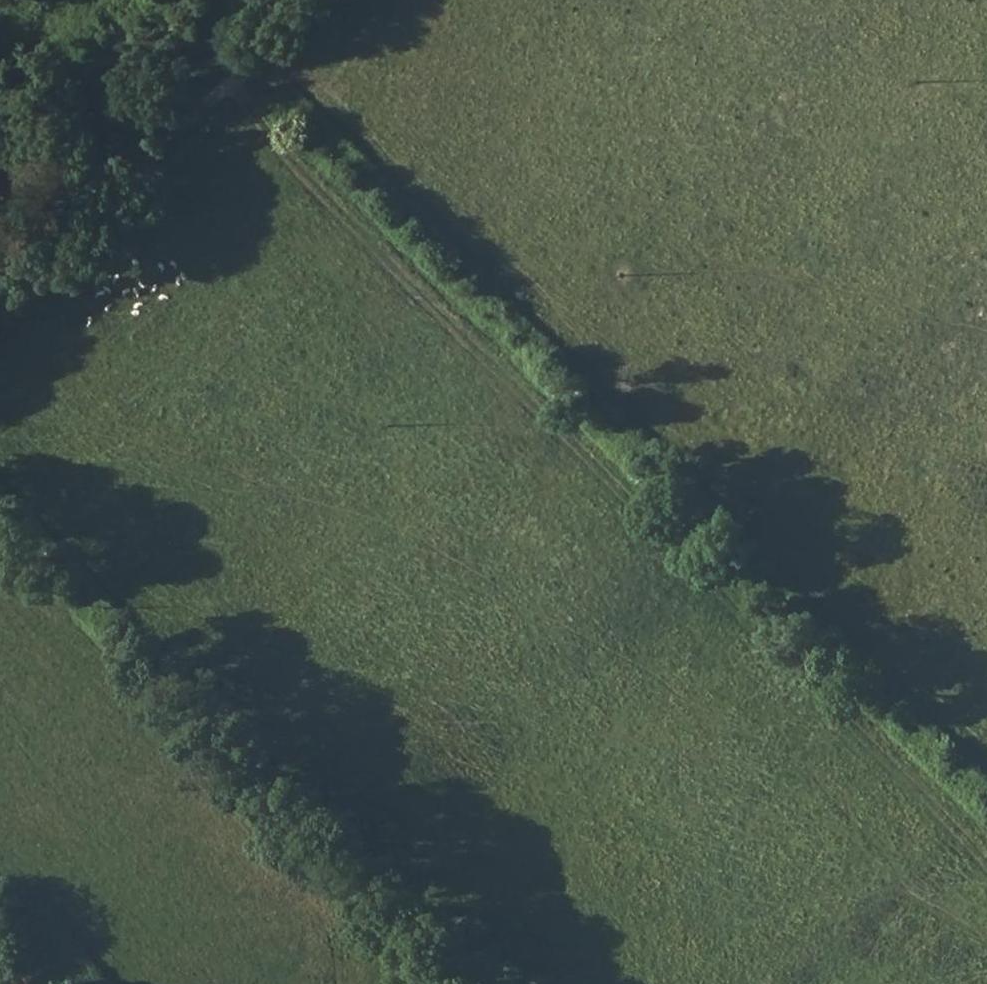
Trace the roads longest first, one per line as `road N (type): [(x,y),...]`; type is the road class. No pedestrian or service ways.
road 1 (track): [(374,0),(0,315)]

